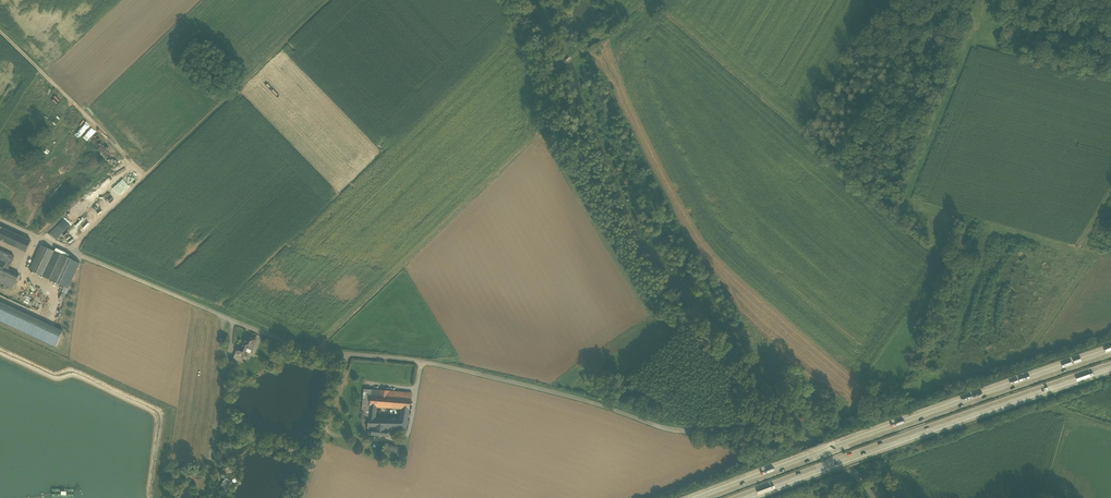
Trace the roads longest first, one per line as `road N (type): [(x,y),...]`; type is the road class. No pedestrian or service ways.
road 1 (unclassified): [(872,497),(832,456),(795,436),(667,428),(431,364),(331,353),(0,218)]
road 2 (motorway): [(1110,353),(703,497)]
road 3 (motorway): [(738,497),(1110,366)]
road 4 (track): [(69,249),(329,0)]

